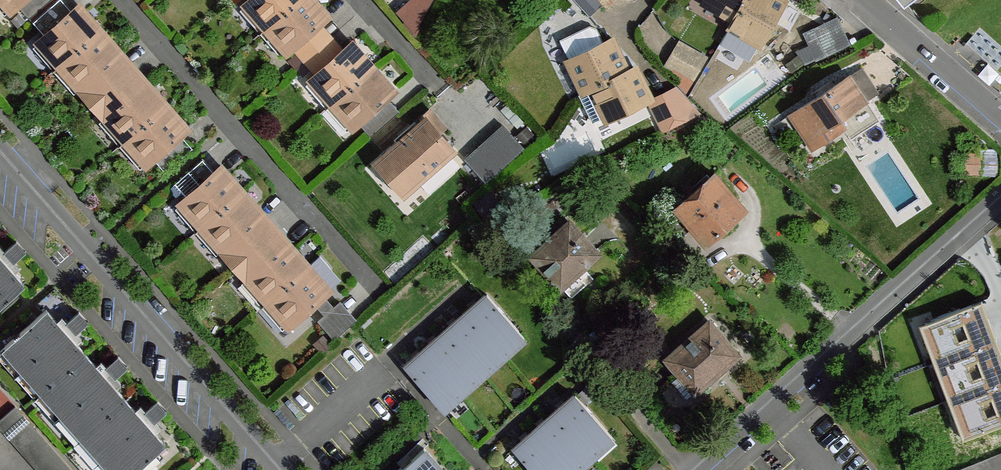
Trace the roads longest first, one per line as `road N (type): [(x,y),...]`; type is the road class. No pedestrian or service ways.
road 1 (residential): [(281,469),(0,152)]
road 2 (residential): [(692,469),(1000,196)]
road 3 (residential): [(1000,116),(867,0)]

